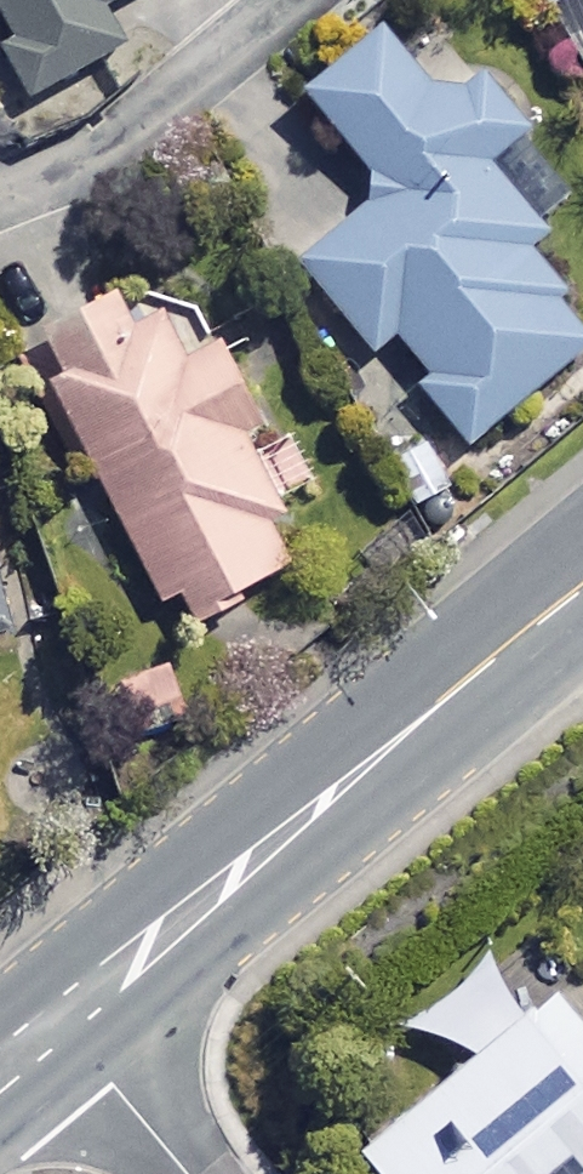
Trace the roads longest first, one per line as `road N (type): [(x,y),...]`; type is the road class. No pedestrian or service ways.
road 1 (tertiary): [(60,1018),(582,585)]
road 2 (residential): [(60,1018),(199,1173)]

